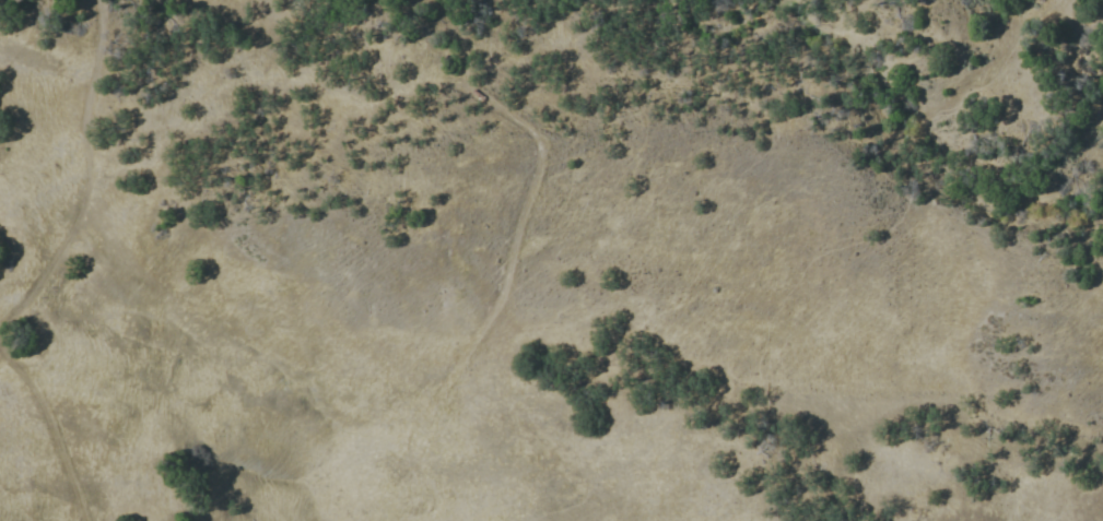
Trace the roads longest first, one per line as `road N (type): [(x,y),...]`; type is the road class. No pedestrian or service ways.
road 1 (track): [(492,107),(535,139),(539,157),(488,318),(422,422),(307,520)]
road 2 (track): [(0,342),(82,202),(99,0)]
road 3 (track): [(82,520),(45,415),(0,349)]

